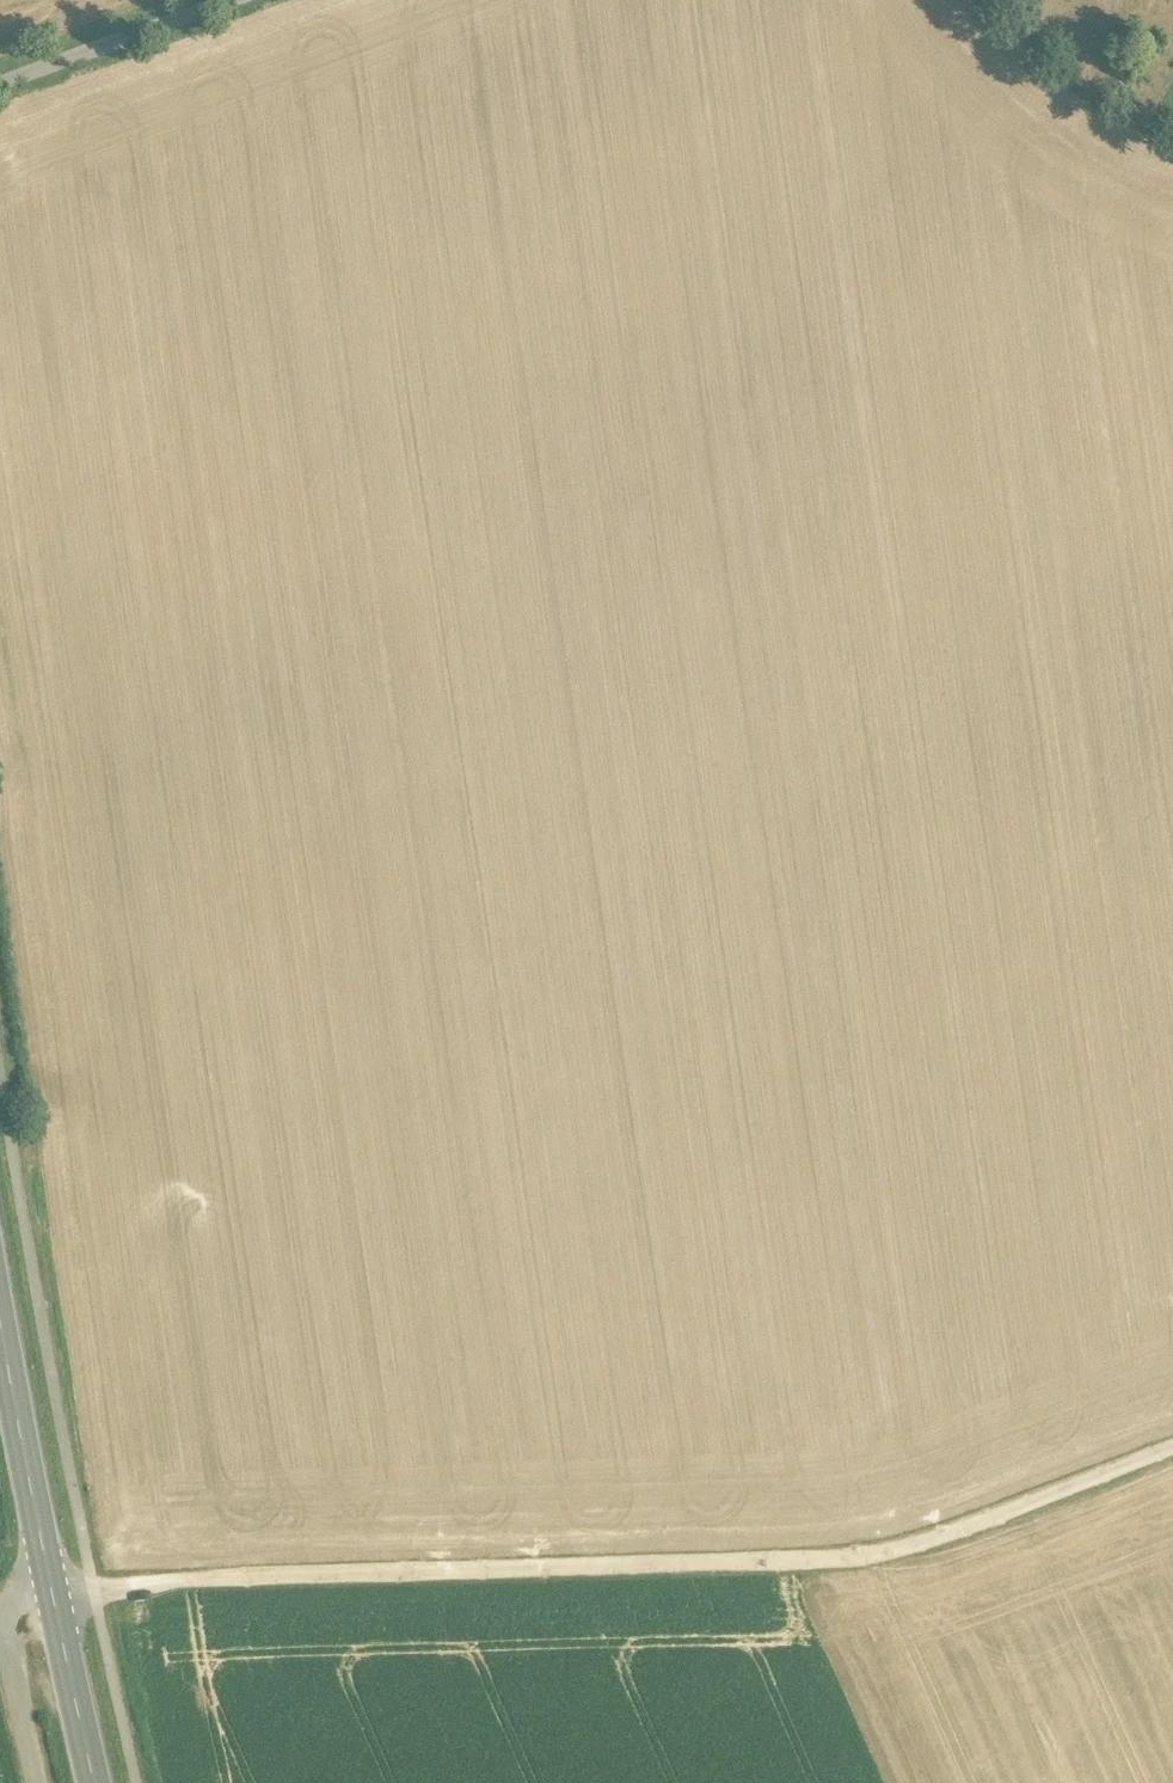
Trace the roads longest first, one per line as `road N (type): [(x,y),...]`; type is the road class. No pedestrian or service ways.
road 1 (track): [(1172,1442),(873,1554),(201,1580),(50,1599)]
road 2 (secondary): [(94,1782),(50,1599),(0,1309)]
road 3 (track): [(39,1782),(2,1631),(16,1608),(50,1599)]

